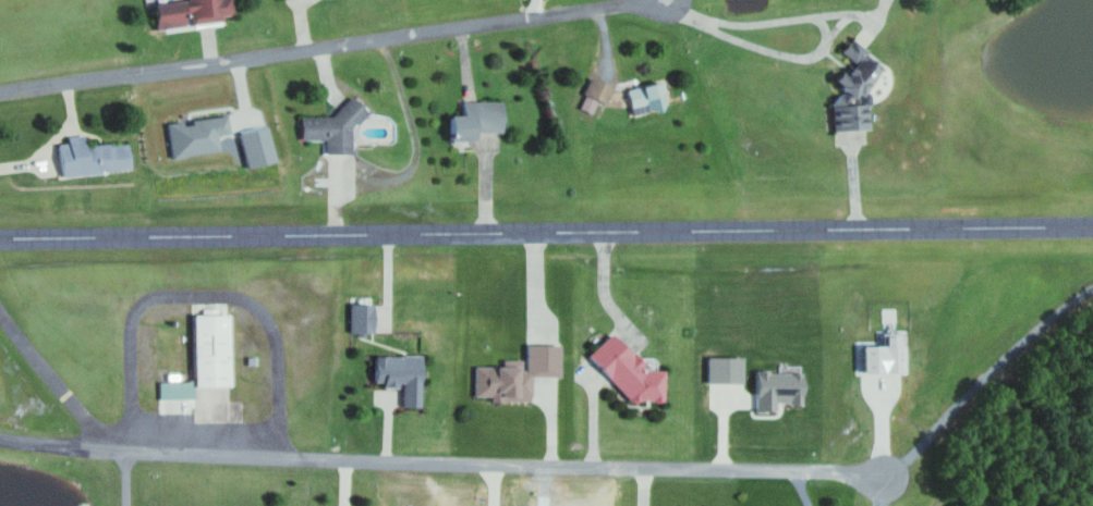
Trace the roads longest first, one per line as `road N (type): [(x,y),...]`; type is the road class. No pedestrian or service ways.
road 1 (residential): [(881,474),(0,438)]
road 2 (residential): [(637,1),(0,91)]

